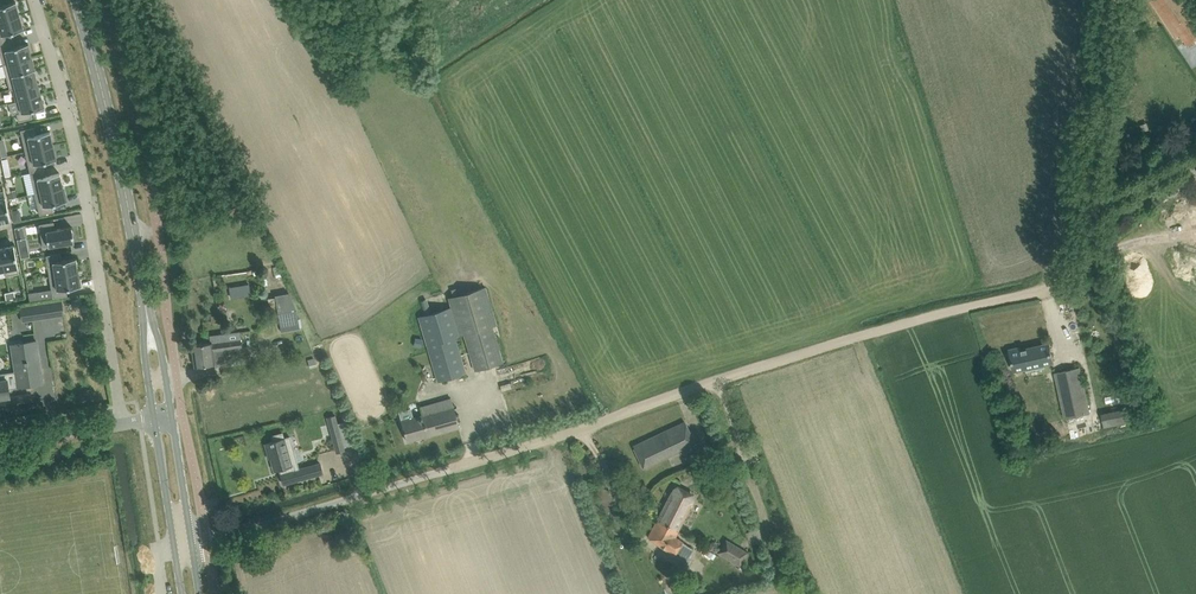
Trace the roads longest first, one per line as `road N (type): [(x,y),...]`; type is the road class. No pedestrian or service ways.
road 1 (track): [(1113,0),(1092,212),(1085,246),(1060,281),(363,494)]
road 2 (residential): [(123,425),(84,184),(36,0)]
road 3 (tertiary): [(146,308),(75,0)]
road 4 (residential): [(208,542),(363,494)]
road 5 (residential): [(0,445),(123,425)]
road 6 (tertiary): [(156,421),(176,542)]
road 7 (tertiary): [(190,538),(172,419)]

